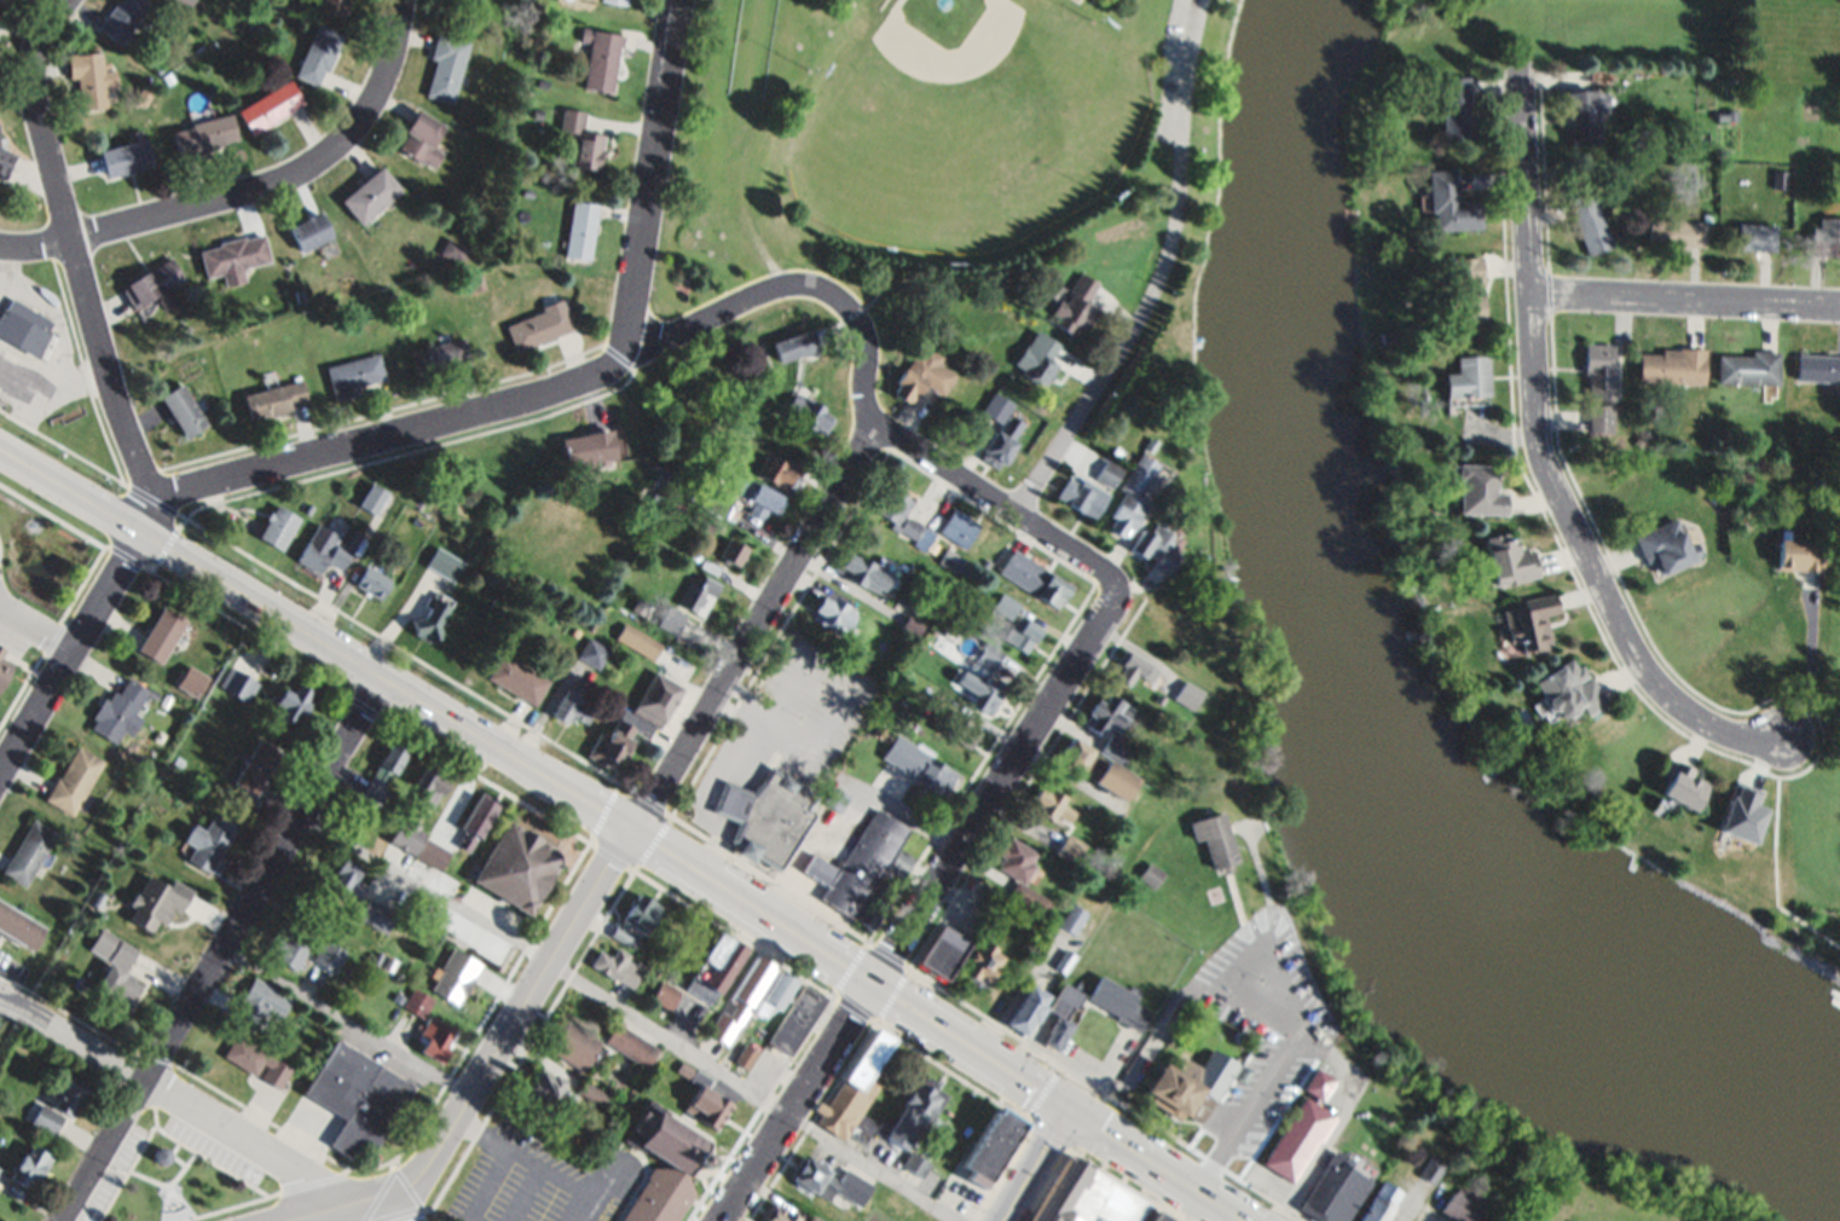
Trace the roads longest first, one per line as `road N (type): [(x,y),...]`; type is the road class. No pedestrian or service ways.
road 1 (primary): [(0,446),(513,752),(1069,1109)]
road 2 (residential): [(680,0),(627,338),(613,366),(505,406),(160,500)]
road 3 (residential): [(633,829),(862,455),(868,411),(861,325),(821,289),(766,290),(666,340),(627,338)]
road 4 (residential): [(1783,743),(1719,731),(1667,694),(1628,641),(1547,467),(1521,62)]
road 5 (residential): [(64,1220),(380,673)]
road 6 (residential): [(1022,519),(1162,277),(1180,201),(1180,120),(1203,0)]
road 7 (secondary): [(303,1220),(395,1193),(434,1164),(633,829)]
road 8 (residential): [(160,500),(123,418),(39,108),(36,59),(68,0)]
road 9 (residential): [(404,0),(377,98),(335,151),(296,175),(74,239),(0,248)]
road 10 (residential): [(872,983),(1105,623),(1112,594)]
road 11 (residential): [(320,1216),(309,1182),(285,1161),(0,1001)]
road 12 (residential): [(1839,306),(1534,293)]
road 13 (residential): [(1112,594),(1097,566),(867,418)]
road 14 (residential): [(0,778),(139,527)]
road 15 (residential): [(724,1220),(872,983)]
road 16 (primary): [(1242,1220),(1069,1109)]
road 17 (primary): [(1002,1220),(1069,1109)]

